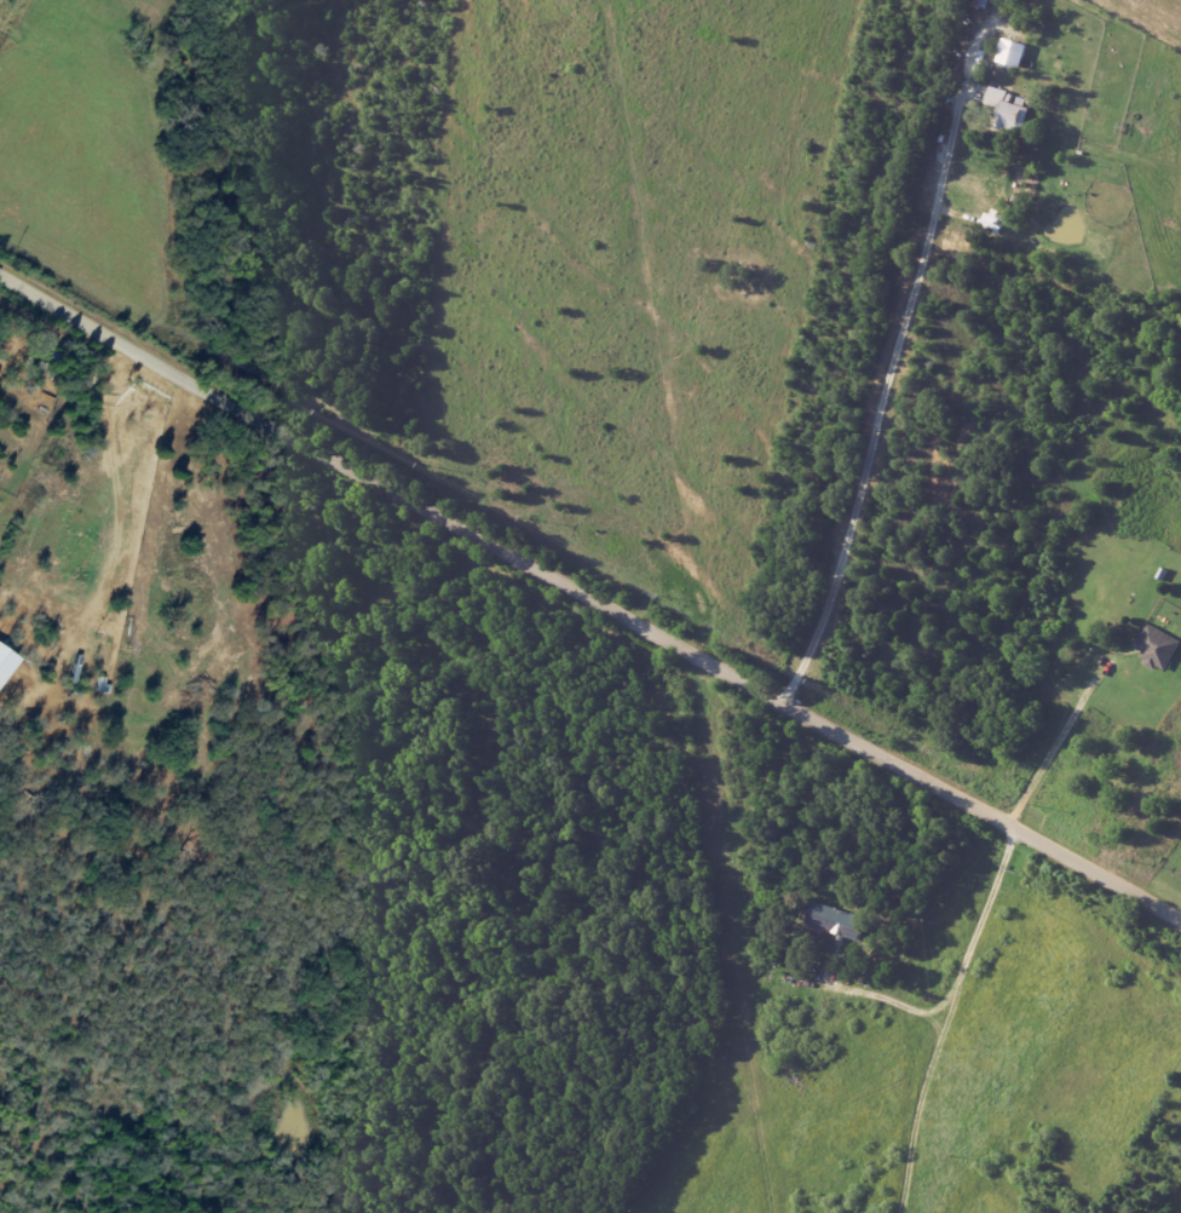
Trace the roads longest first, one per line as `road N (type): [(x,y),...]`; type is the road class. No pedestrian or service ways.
road 1 (residential): [(1180,924),(0,277)]

